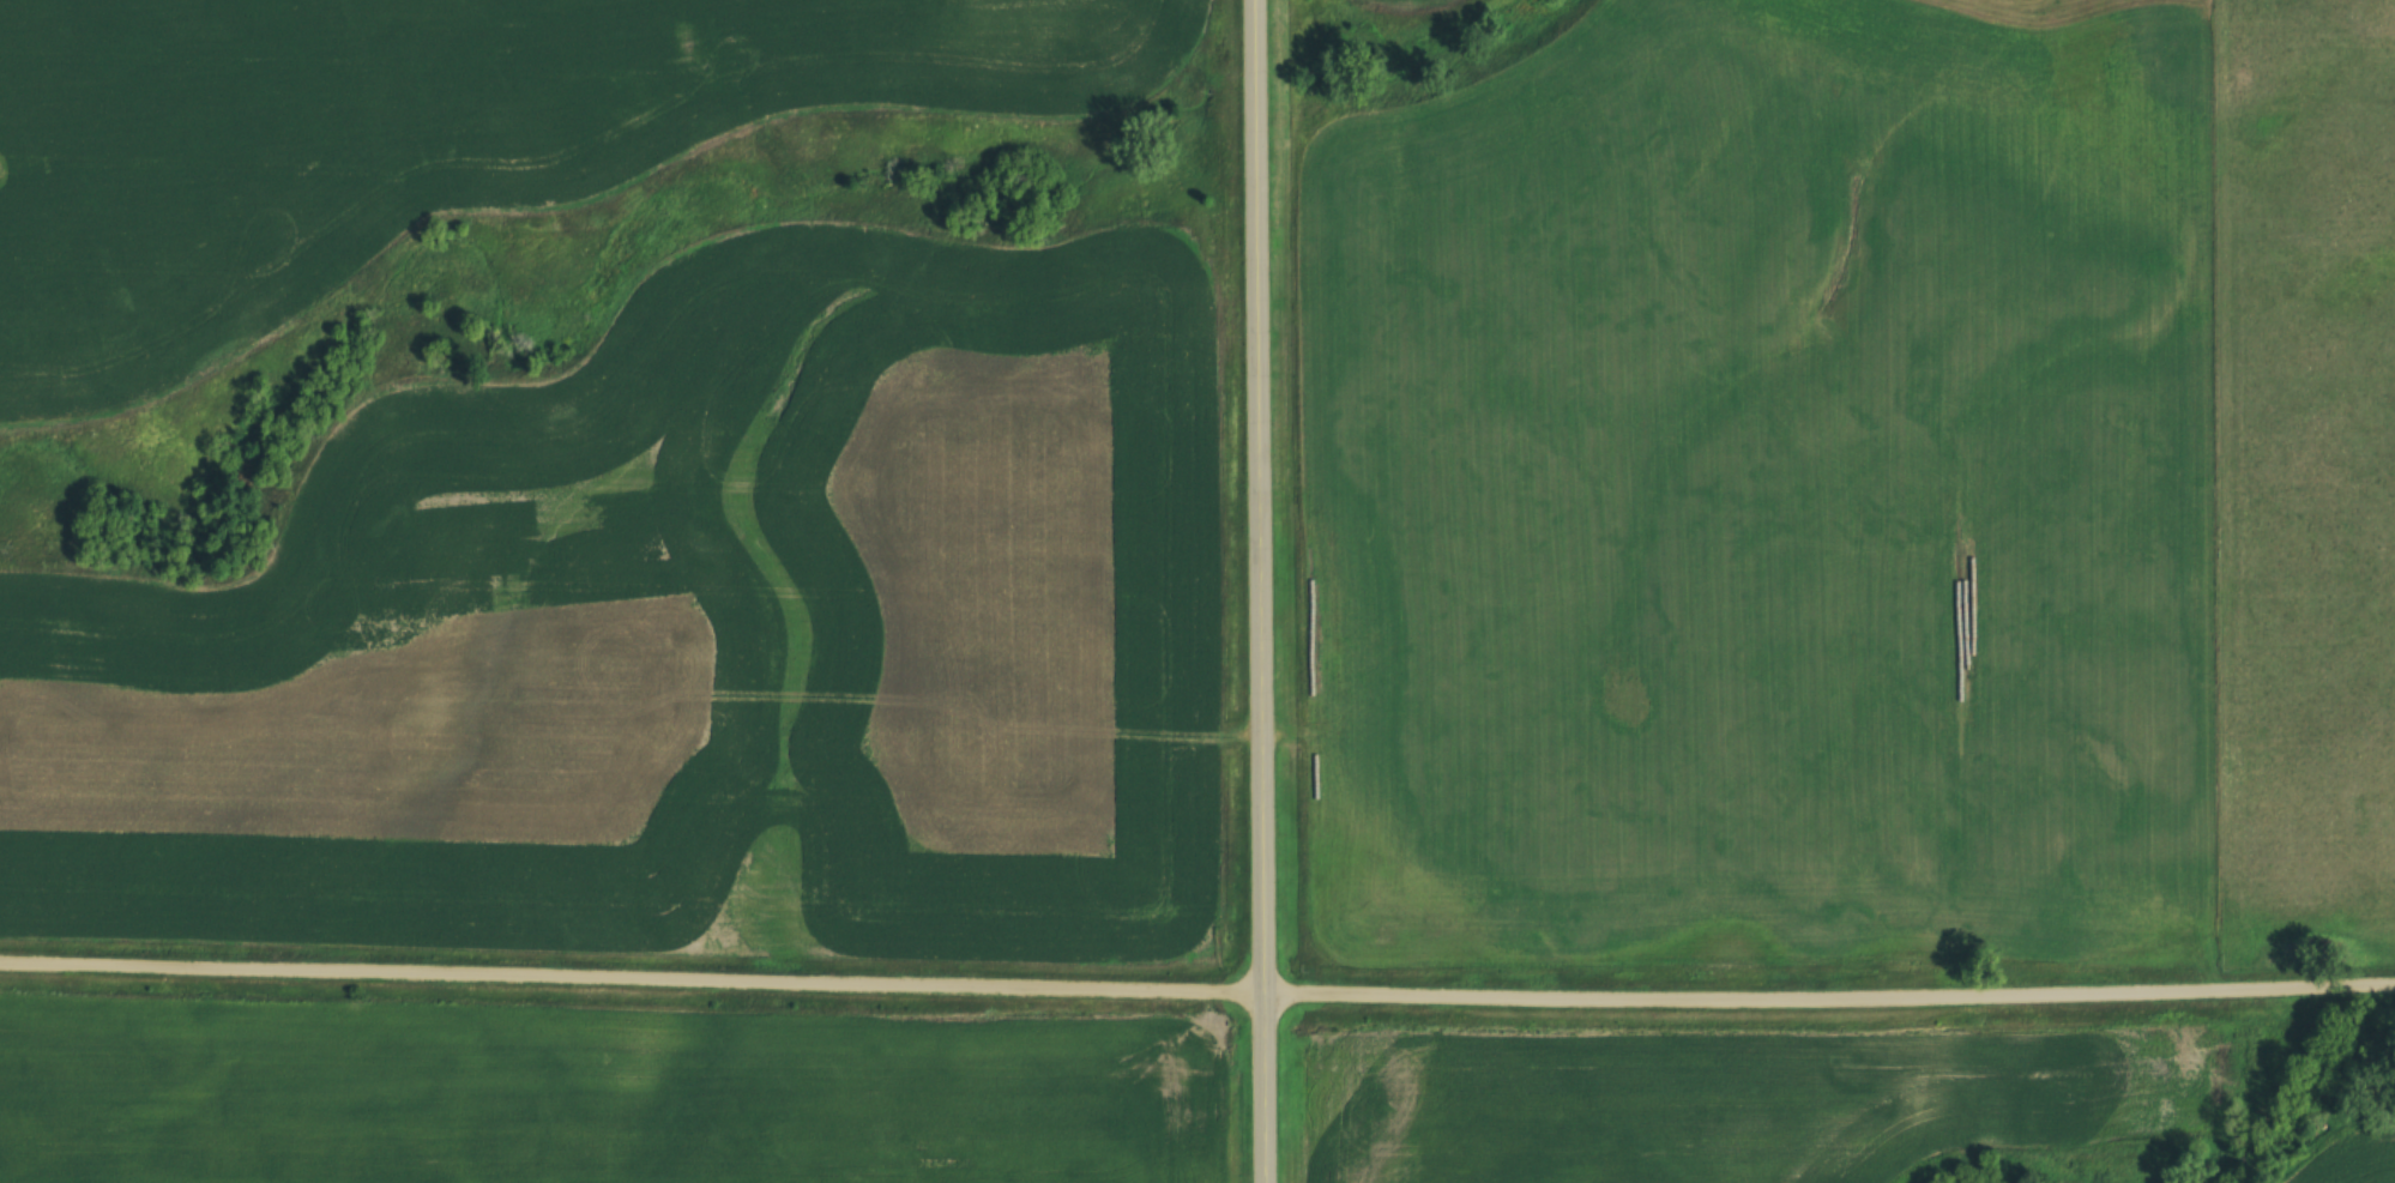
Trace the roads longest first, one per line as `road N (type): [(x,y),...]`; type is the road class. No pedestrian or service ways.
road 1 (residential): [(2394,976),(1266,992),(0,958)]
road 2 (tertiary): [(1267,1182),(1256,0)]

